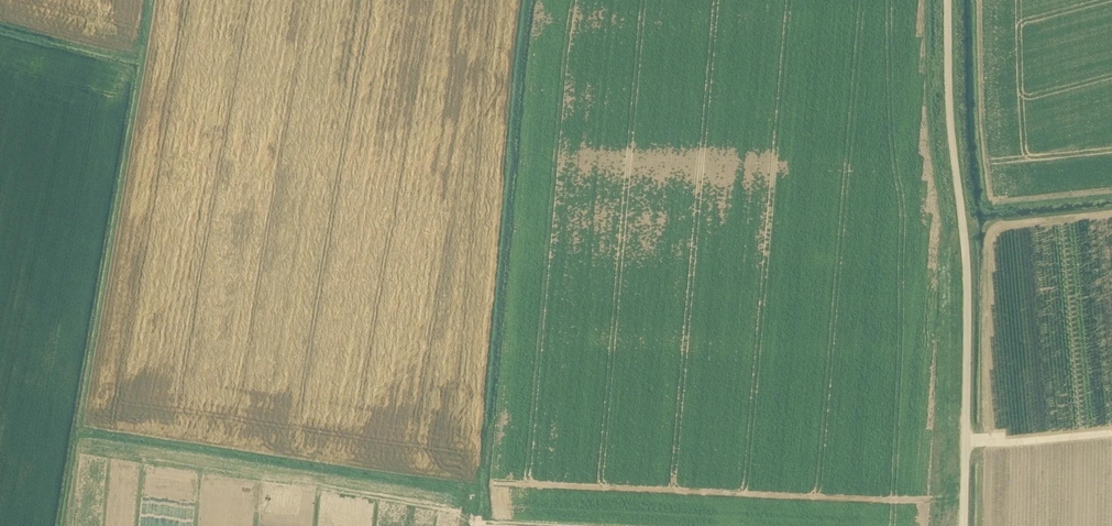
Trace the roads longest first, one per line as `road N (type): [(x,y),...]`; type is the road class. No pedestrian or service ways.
road 1 (unclassified): [(964,525),(966,230),(956,0)]

